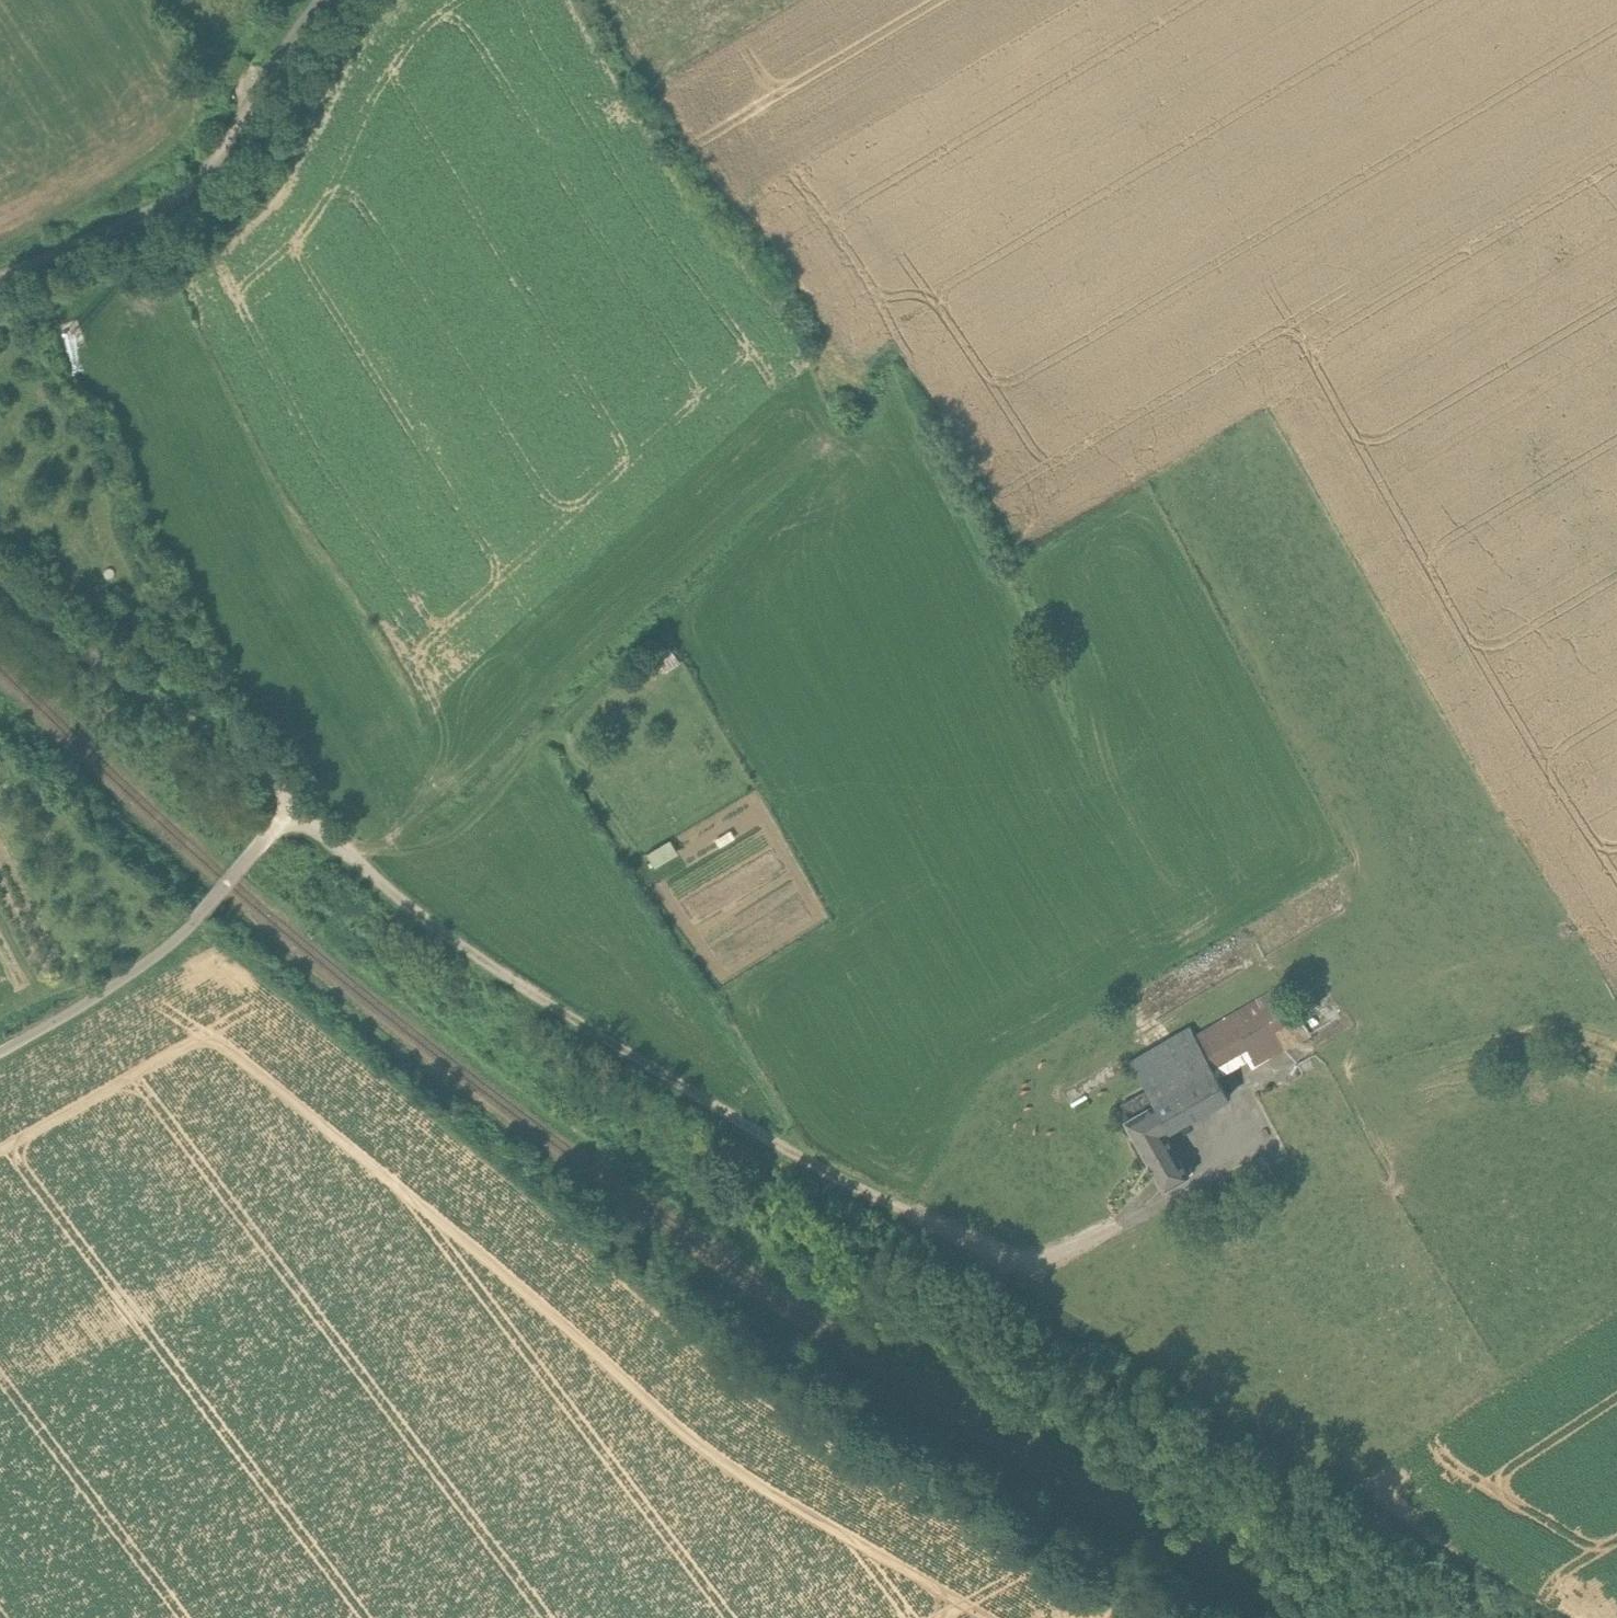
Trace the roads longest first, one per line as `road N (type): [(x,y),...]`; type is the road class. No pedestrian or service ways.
road 1 (unclassified): [(0,1053),(117,983),(192,925),(272,833),(285,803),(255,756),(136,692),(0,578)]
road 2 (unclassified): [(0,280),(162,205),(195,181),(321,0)]

